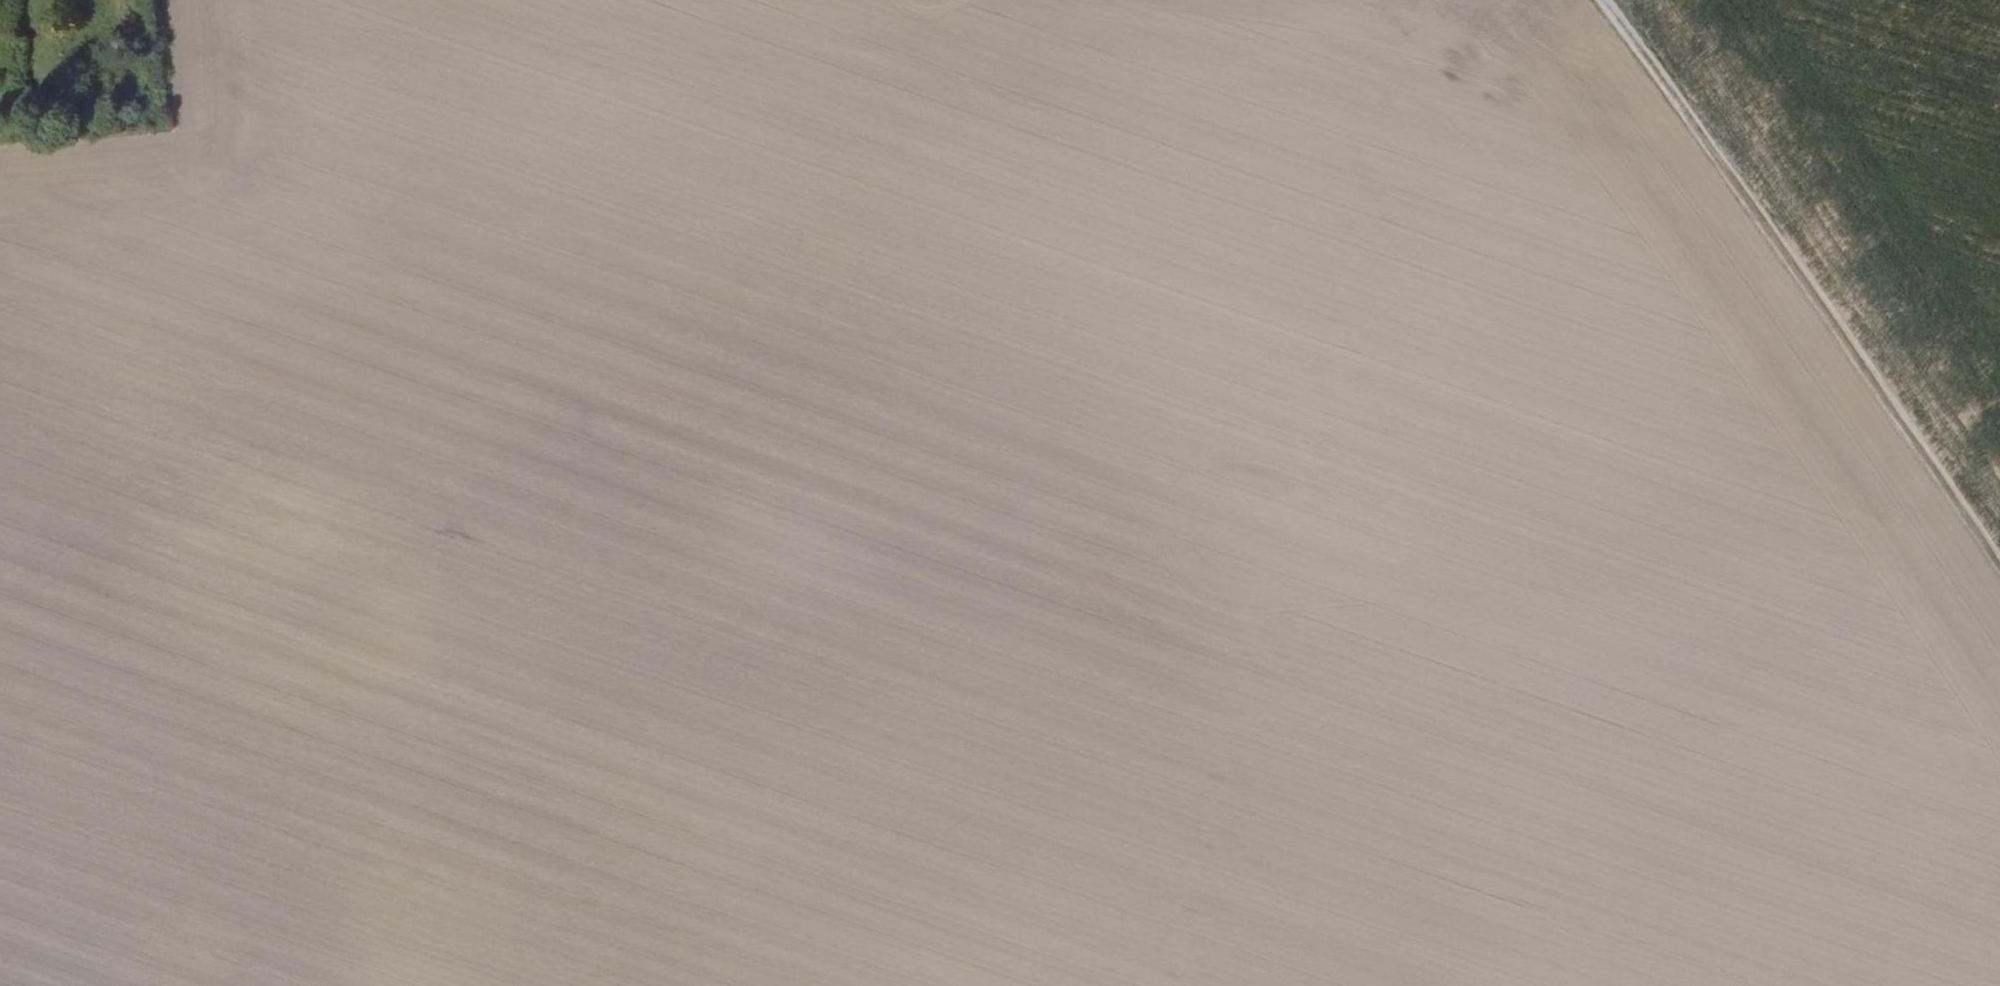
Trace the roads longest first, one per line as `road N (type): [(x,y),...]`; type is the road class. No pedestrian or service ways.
road 1 (track): [(1999,566),(1613,0)]

